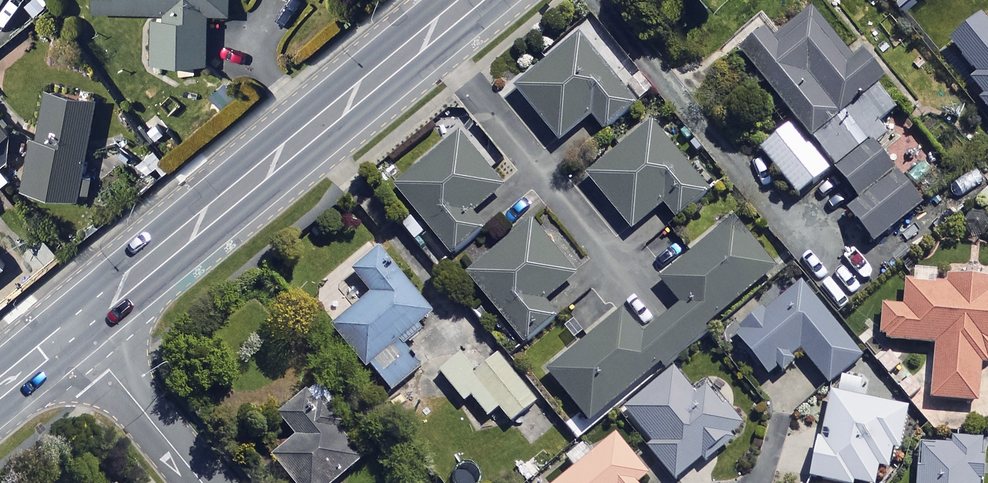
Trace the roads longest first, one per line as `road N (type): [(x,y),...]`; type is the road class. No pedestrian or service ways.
road 1 (secondary): [(471,0),(72,328)]
road 2 (residential): [(201,482),(72,328)]

